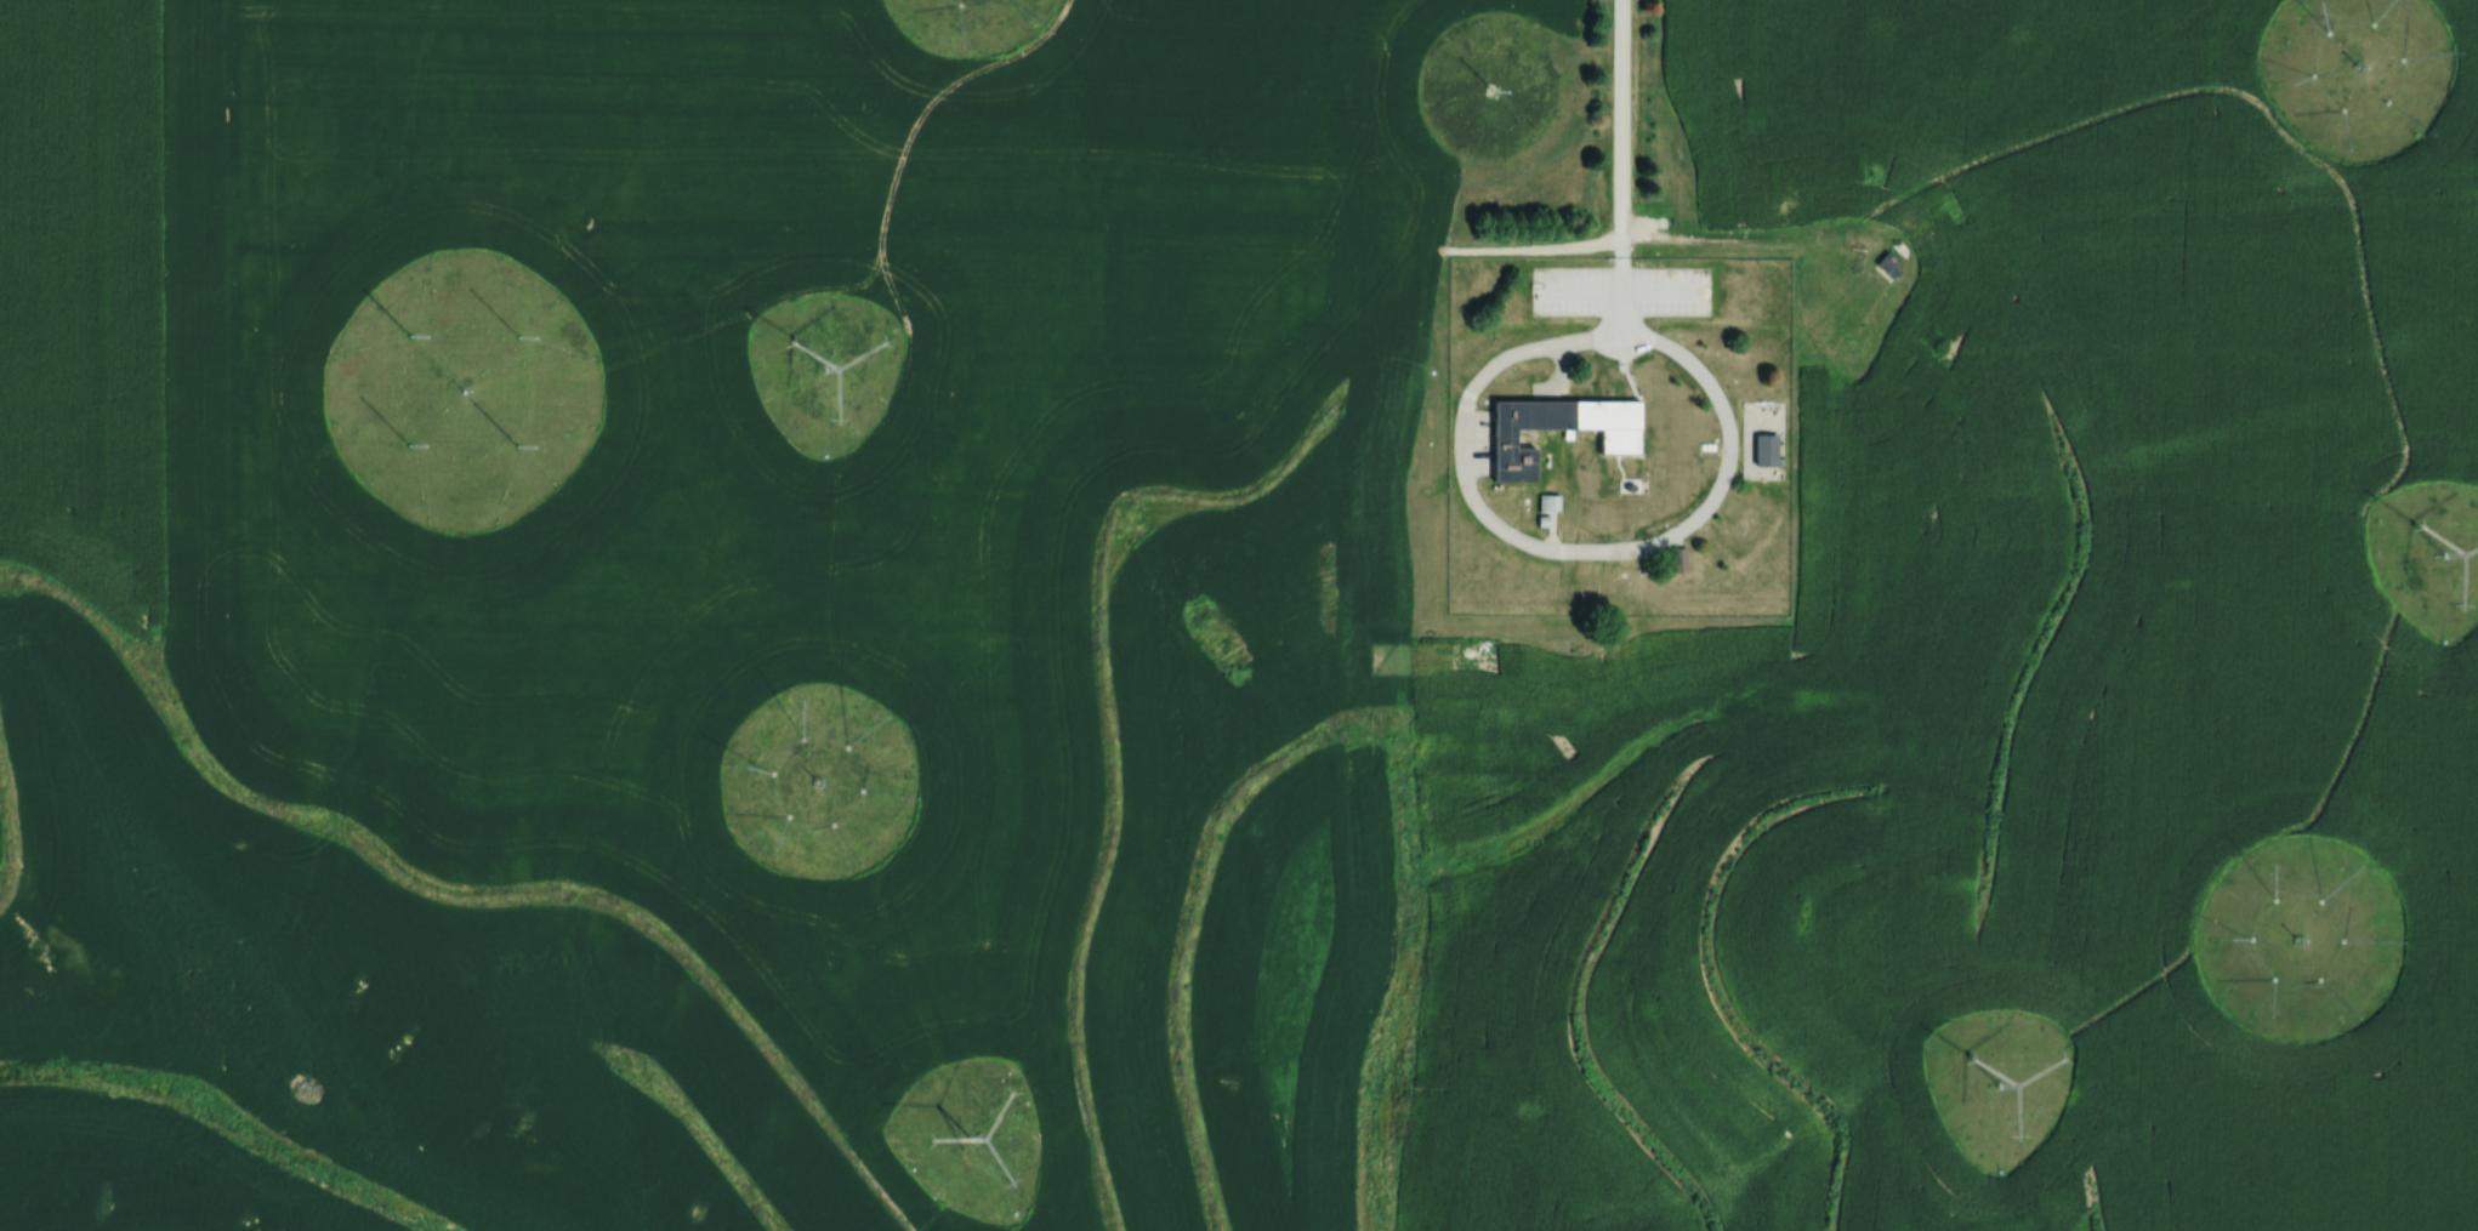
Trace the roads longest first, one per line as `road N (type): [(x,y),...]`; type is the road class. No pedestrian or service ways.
road 1 (track): [(1066,0),(1039,36),(973,68),(916,113),(898,155),(880,253),(910,342),(900,377),(845,483),(826,572),(834,644),(853,678)]
road 2 (track): [(900,308),(860,287),(813,286),(682,332),(596,349)]

